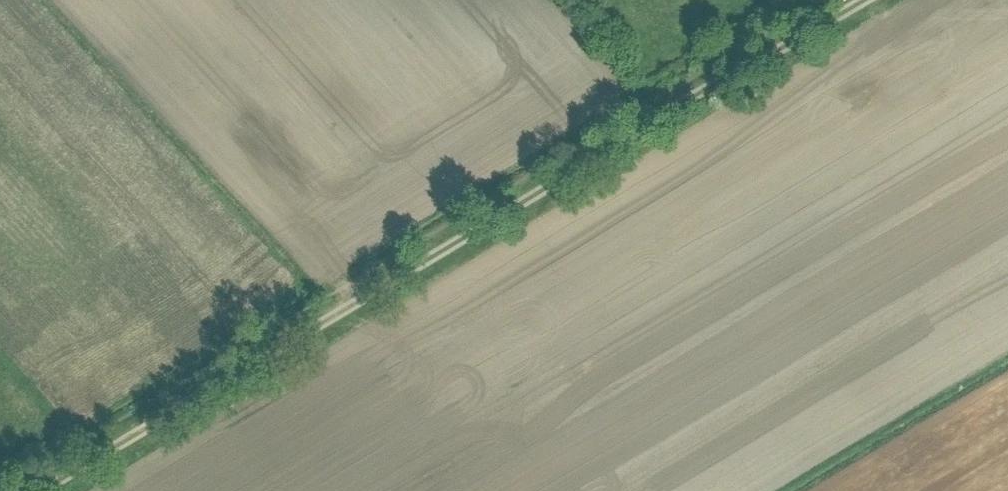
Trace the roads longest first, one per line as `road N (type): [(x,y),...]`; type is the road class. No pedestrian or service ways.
road 1 (track): [(40,490),(866,0)]

